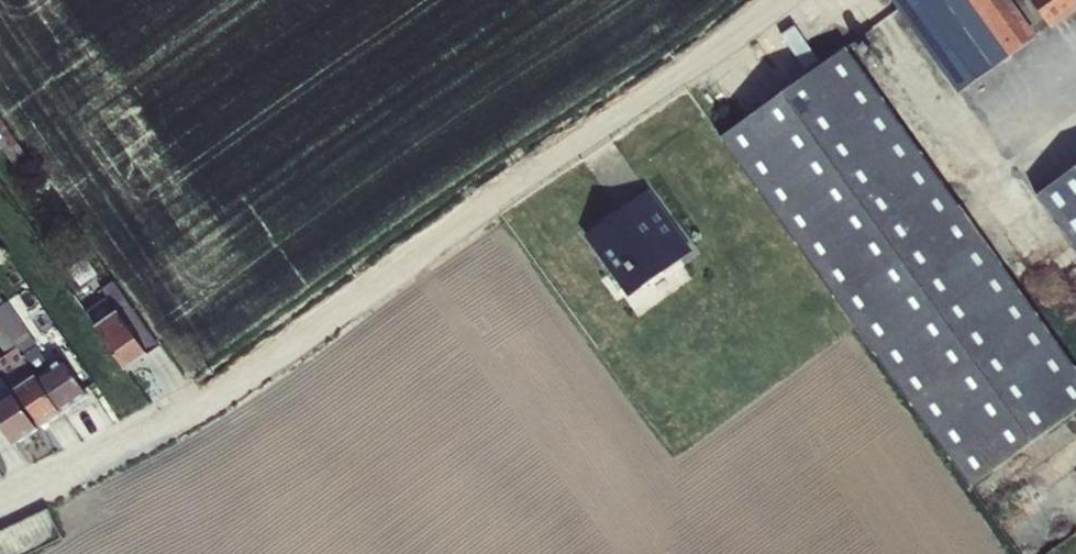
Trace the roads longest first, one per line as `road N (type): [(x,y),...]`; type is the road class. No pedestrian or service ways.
road 1 (unclassified): [(0,509),(214,396),(785,0)]

